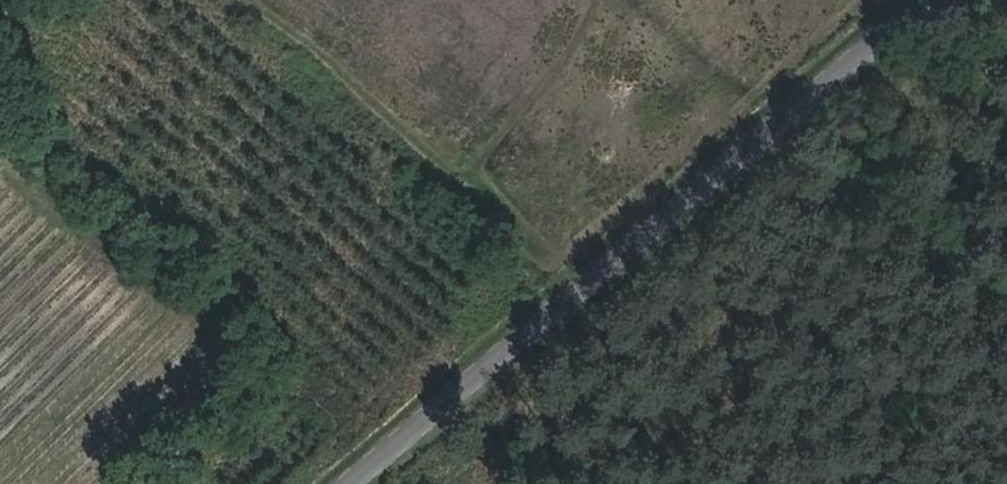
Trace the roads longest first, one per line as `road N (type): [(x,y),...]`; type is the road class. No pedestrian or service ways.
road 1 (residential): [(366,483),(927,0)]

